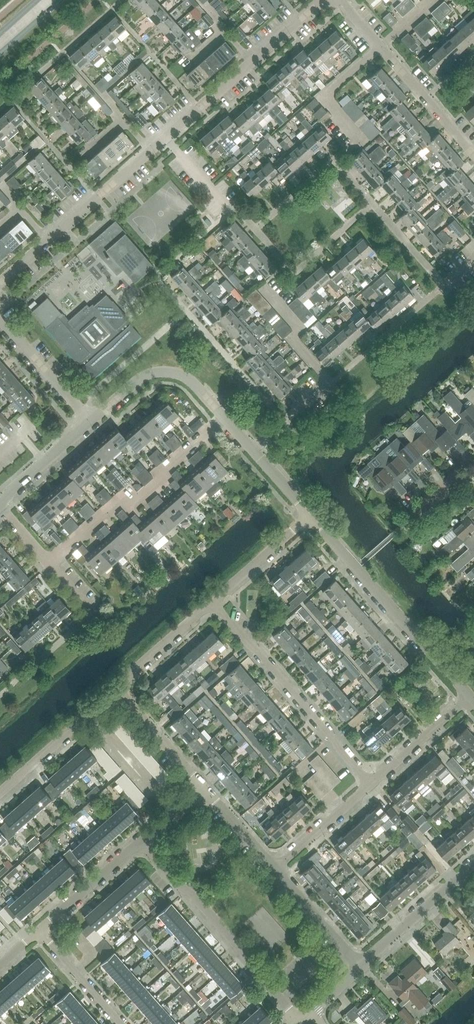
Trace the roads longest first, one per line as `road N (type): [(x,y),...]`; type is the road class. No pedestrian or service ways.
road 1 (residential): [(0,283),(323,0)]
road 2 (residential): [(299,1022),(139,842)]
road 3 (residential): [(369,787),(218,606)]
road 4 (residential): [(464,702),(311,523)]
road 5 (residential): [(48,562),(223,420)]
road 6 (residential): [(473,155),(337,0)]
road 7 (residential): [(0,797),(120,693)]
road 8 (residential): [(362,966),(473,869)]
road 9 (residential): [(88,422),(0,321)]
road 10 (residential): [(120,693),(218,606)]
road 11 (residential): [(42,930),(139,842)]
road 12 (residential): [(362,966),(277,869)]
road 13 (residential): [(369,787),(464,702)]
road 14 (residential): [(218,606),(311,523)]
road 15 (residential): [(42,930),(125,1023)]
road 16 (residential): [(202,785),(120,693)]
road 17 (residential): [(277,869),(369,787)]
road 18 (residential): [(0,507),(88,422)]

